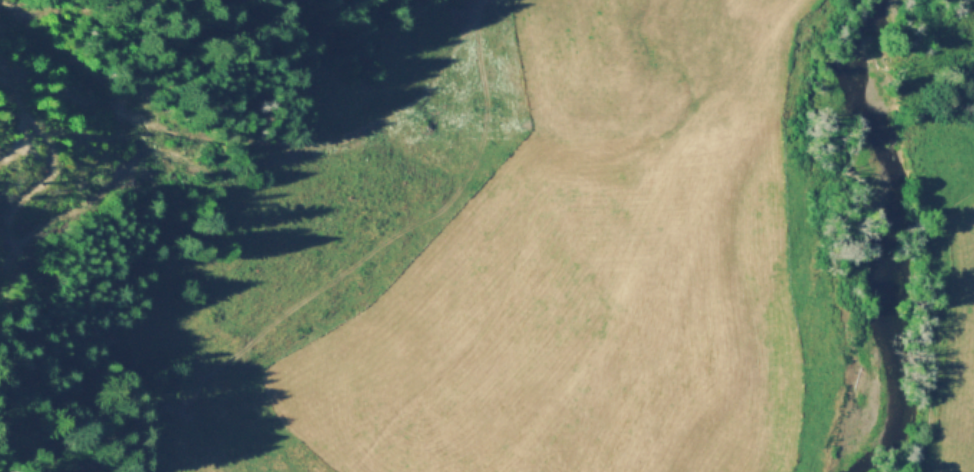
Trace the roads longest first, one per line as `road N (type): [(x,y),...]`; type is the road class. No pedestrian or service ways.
road 1 (track): [(485,0),(402,100),(356,131),(254,164),(225,165)]

